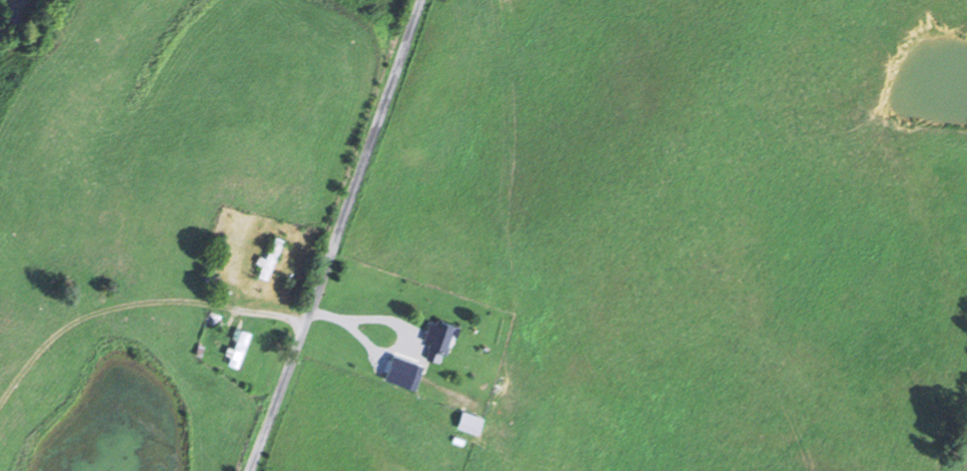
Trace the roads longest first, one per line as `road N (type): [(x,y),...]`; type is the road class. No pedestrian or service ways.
road 1 (residential): [(255,470),(427,0)]

